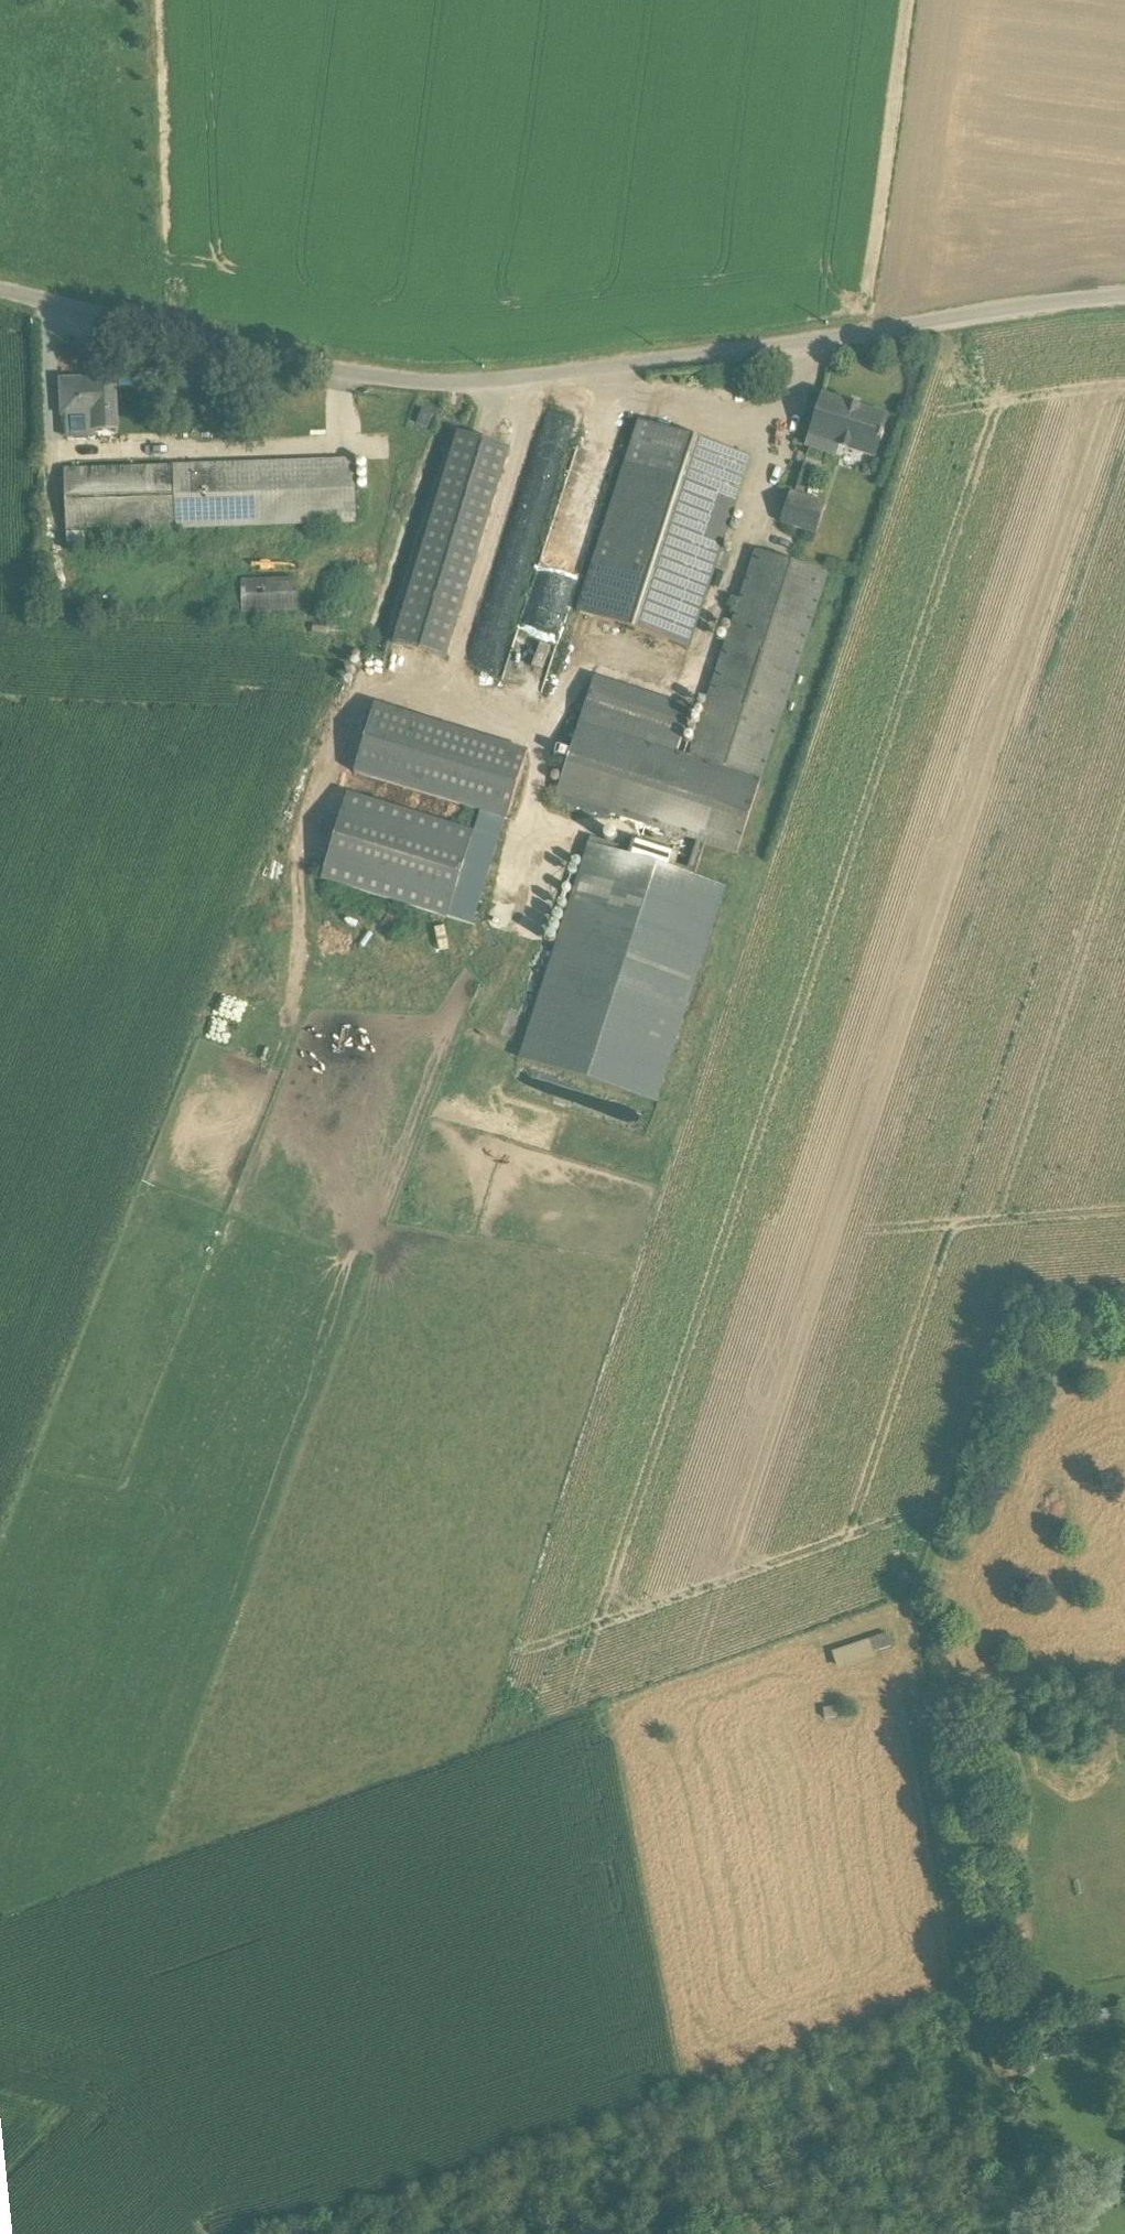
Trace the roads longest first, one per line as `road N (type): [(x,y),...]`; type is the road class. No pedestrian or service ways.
road 1 (unclassified): [(1124,297),(467,387),(299,368),(0,290)]

